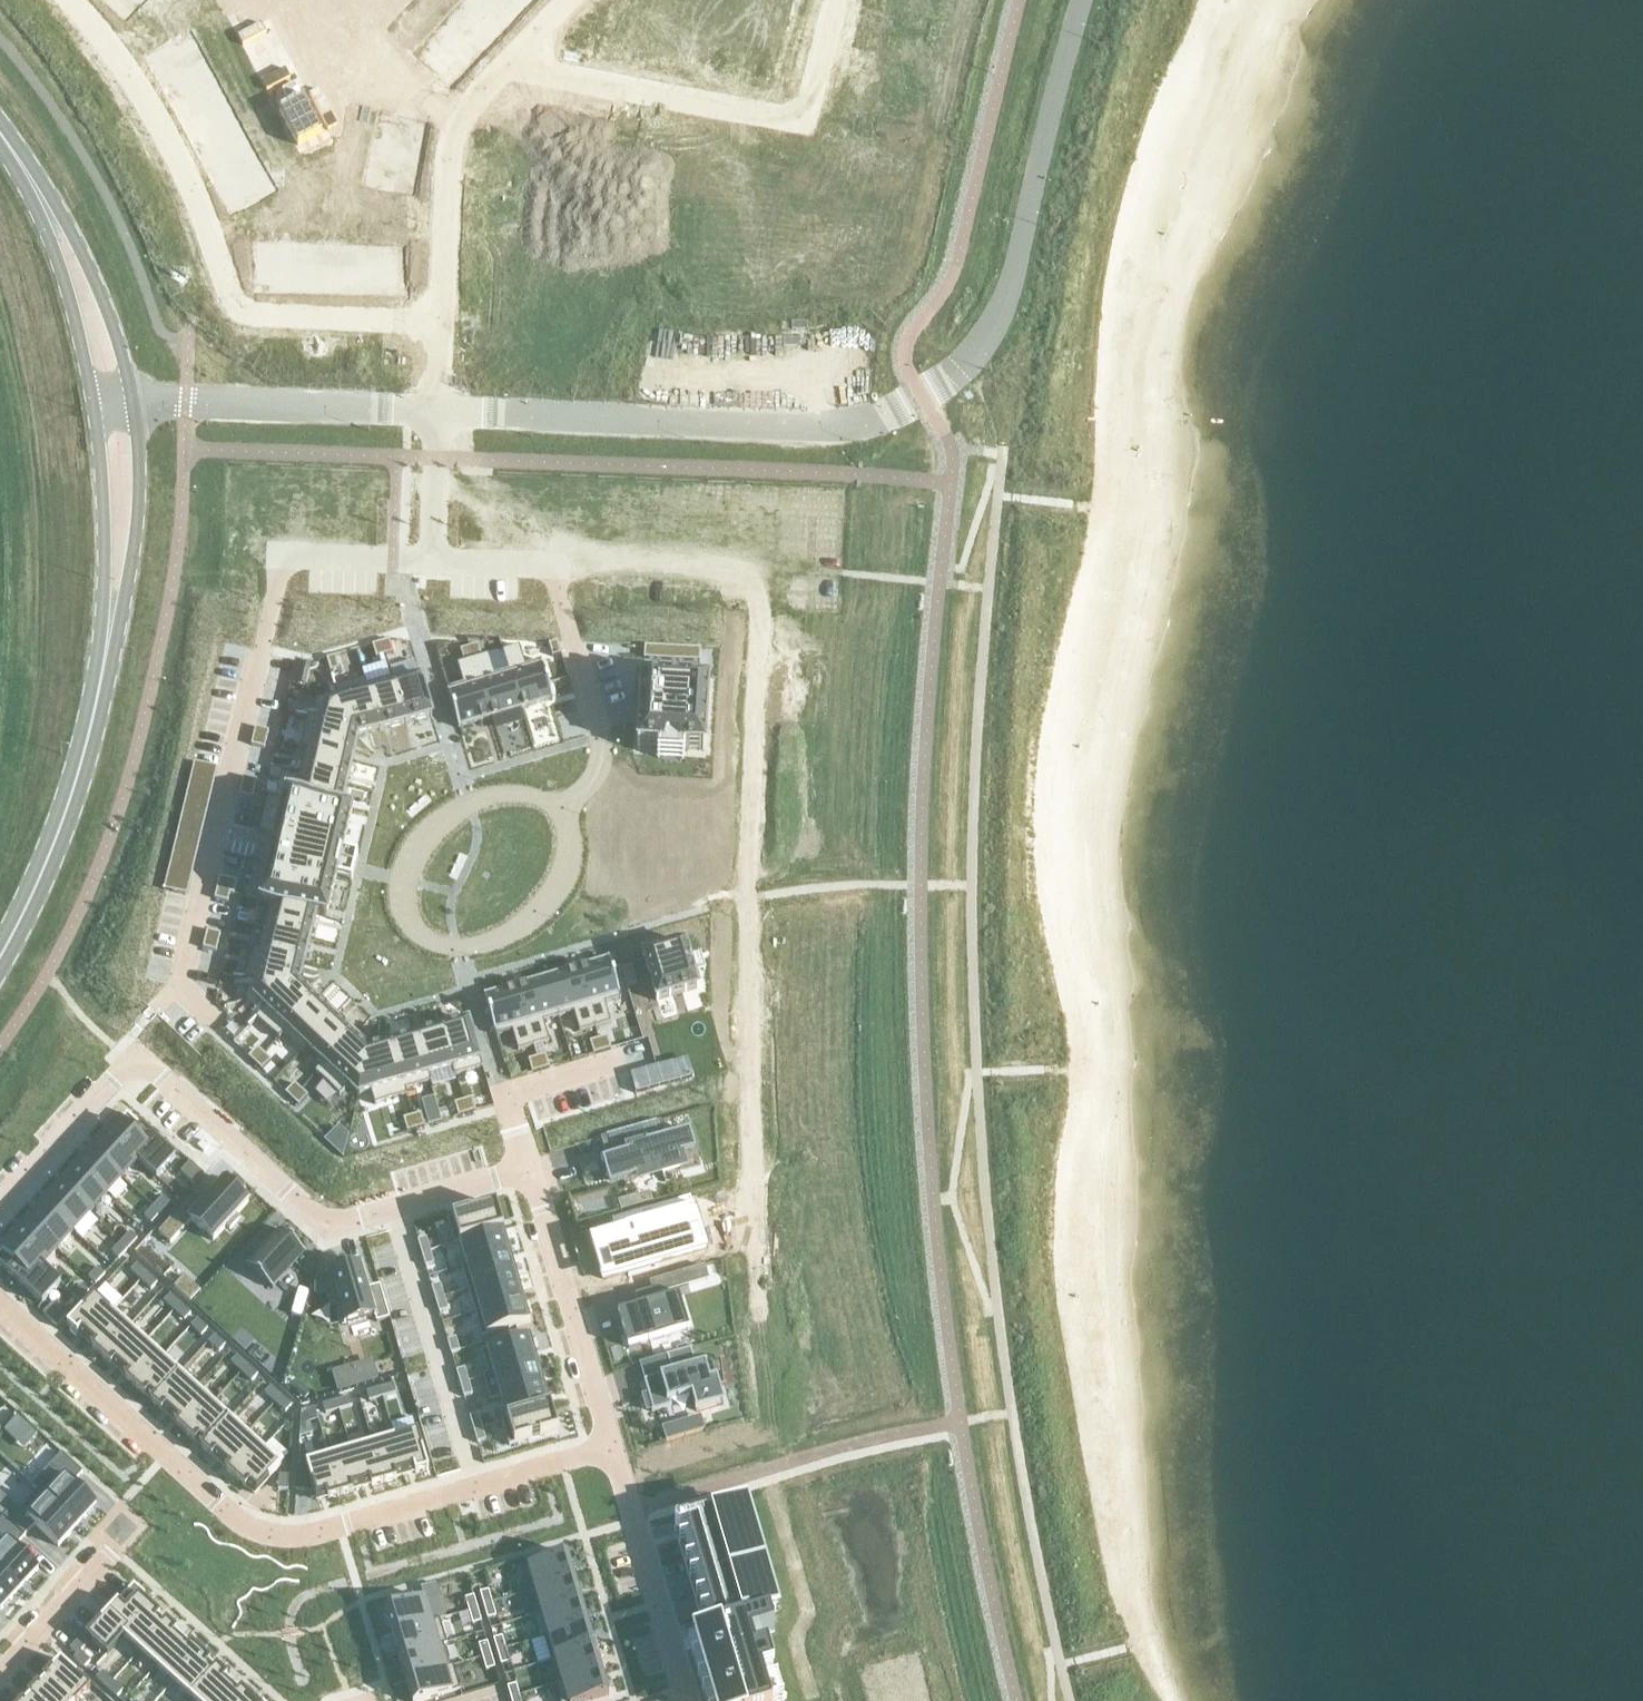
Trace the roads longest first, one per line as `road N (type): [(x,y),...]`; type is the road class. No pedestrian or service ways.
road 1 (residential): [(0,1315),(257,1530),(312,1533),(612,1449)]
road 2 (residential): [(0,1197),(136,1049),(335,1230),(531,1174)]
road 3 (residential): [(216,1025),(177,991),(283,557),(435,561)]
road 4 (residential): [(69,0),(161,143),(227,302),(267,325),(439,322)]
road 5 (residential): [(438,412),(838,425),(923,398)]
road 6 (unclassified): [(923,398),(970,357),(1010,285),(1082,0)]
road 7 (residential): [(435,561),(549,564),(600,744),(594,777),(564,812)]
road 8 (secondary): [(106,658),(59,838),(0,951)]
road 9 (residential): [(135,410),(185,404),(438,412)]
road 10 (residential): [(564,812),(528,796),(497,794),(469,803),(425,836),(406,866),(408,914),(419,932),(458,947)]
road 11 (residential): [(439,322),(454,136),(489,76),(516,51)]
road 12 (residential): [(793,121),(568,84),(516,51)]
road 13 (residential): [(612,1449),(531,1174)]
road 14 (residential): [(685,1700),(612,1449)]
road 15 (secondary): [(106,658),(138,516),(135,410)]
road 16 (secondary): [(95,415),(106,658)]
road 17 (secondary): [(135,410),(110,319),(81,254),(38,194)]
road 18 (residential): [(531,1174),(458,947)]
road 19 (secondary): [(38,194),(95,415)]
road 20 (residential): [(458,947),(511,935),(542,909),(566,868),(564,812)]
road 21 (residential): [(114,1553),(0,1676)]
road 22 (residential): [(438,412),(435,561)]
road 23 (residential): [(827,0),(793,121)]

